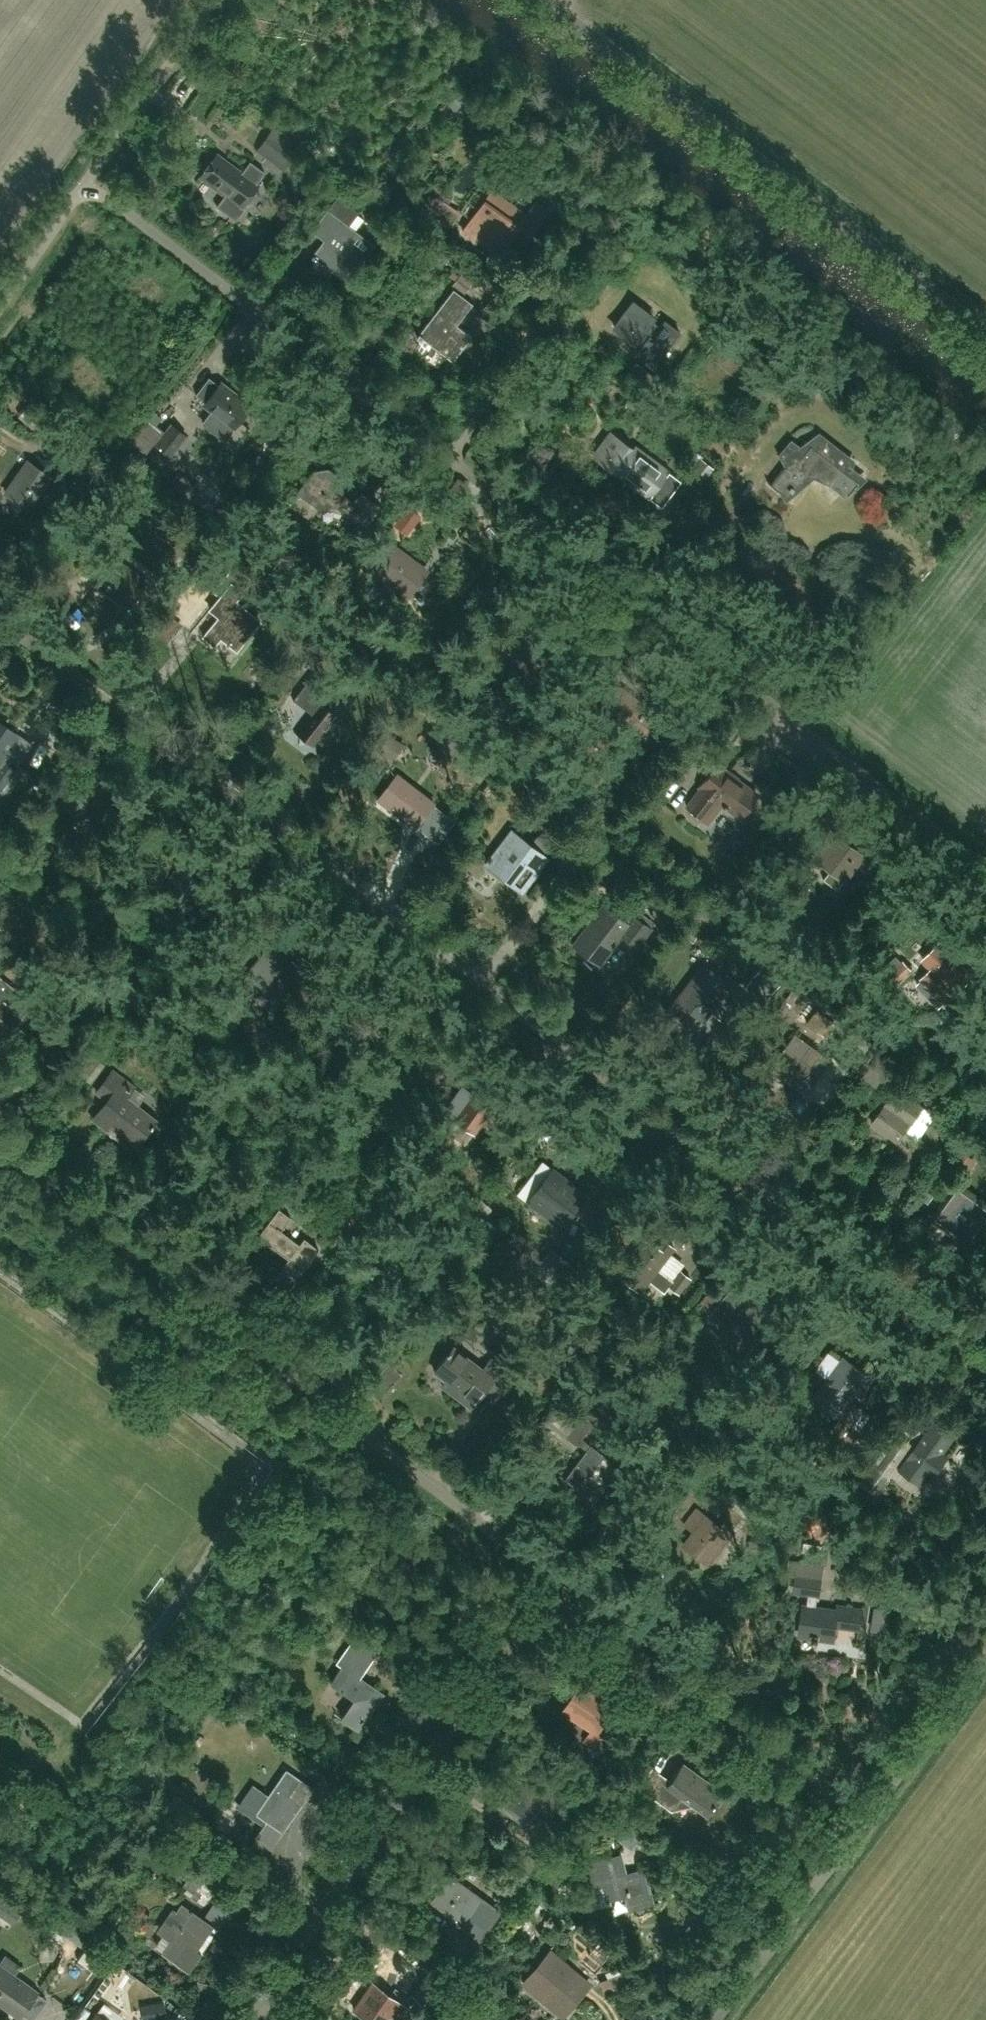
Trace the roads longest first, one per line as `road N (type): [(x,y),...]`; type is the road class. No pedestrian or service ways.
road 1 (residential): [(0,614),(985,1361)]
road 2 (residential): [(985,851),(89,156)]
road 3 (residential): [(0,1140),(864,1817)]
road 4 (unclassified): [(985,336),(536,0)]
road 5 (unclassified): [(89,156),(193,0)]
road 6 (unclassified): [(0,287),(89,156)]

